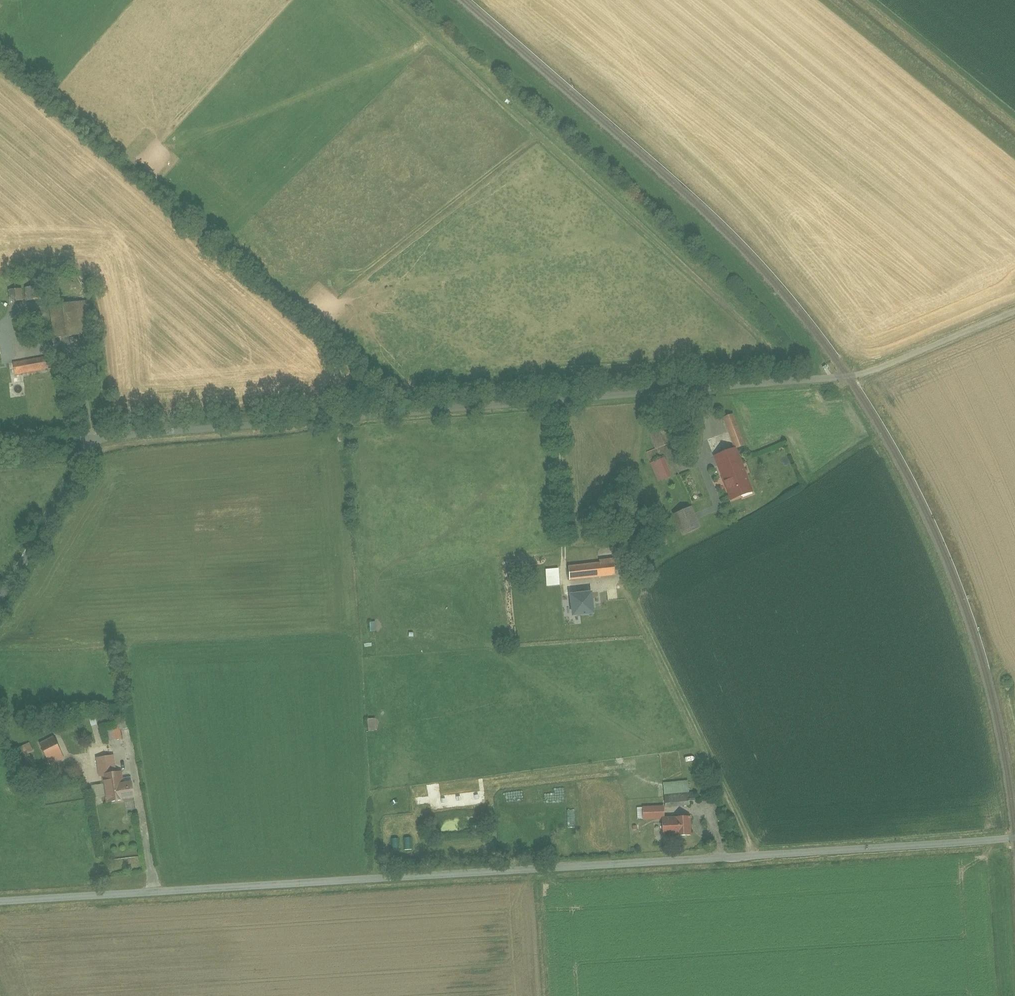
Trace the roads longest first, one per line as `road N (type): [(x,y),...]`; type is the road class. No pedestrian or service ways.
road 1 (unclassified): [(1014,839),(0,901)]
road 2 (unclassified): [(1014,313),(845,378),(92,437)]
road 3 (unclassified): [(0,600),(92,437)]
road 4 (track): [(553,400),(565,556)]

